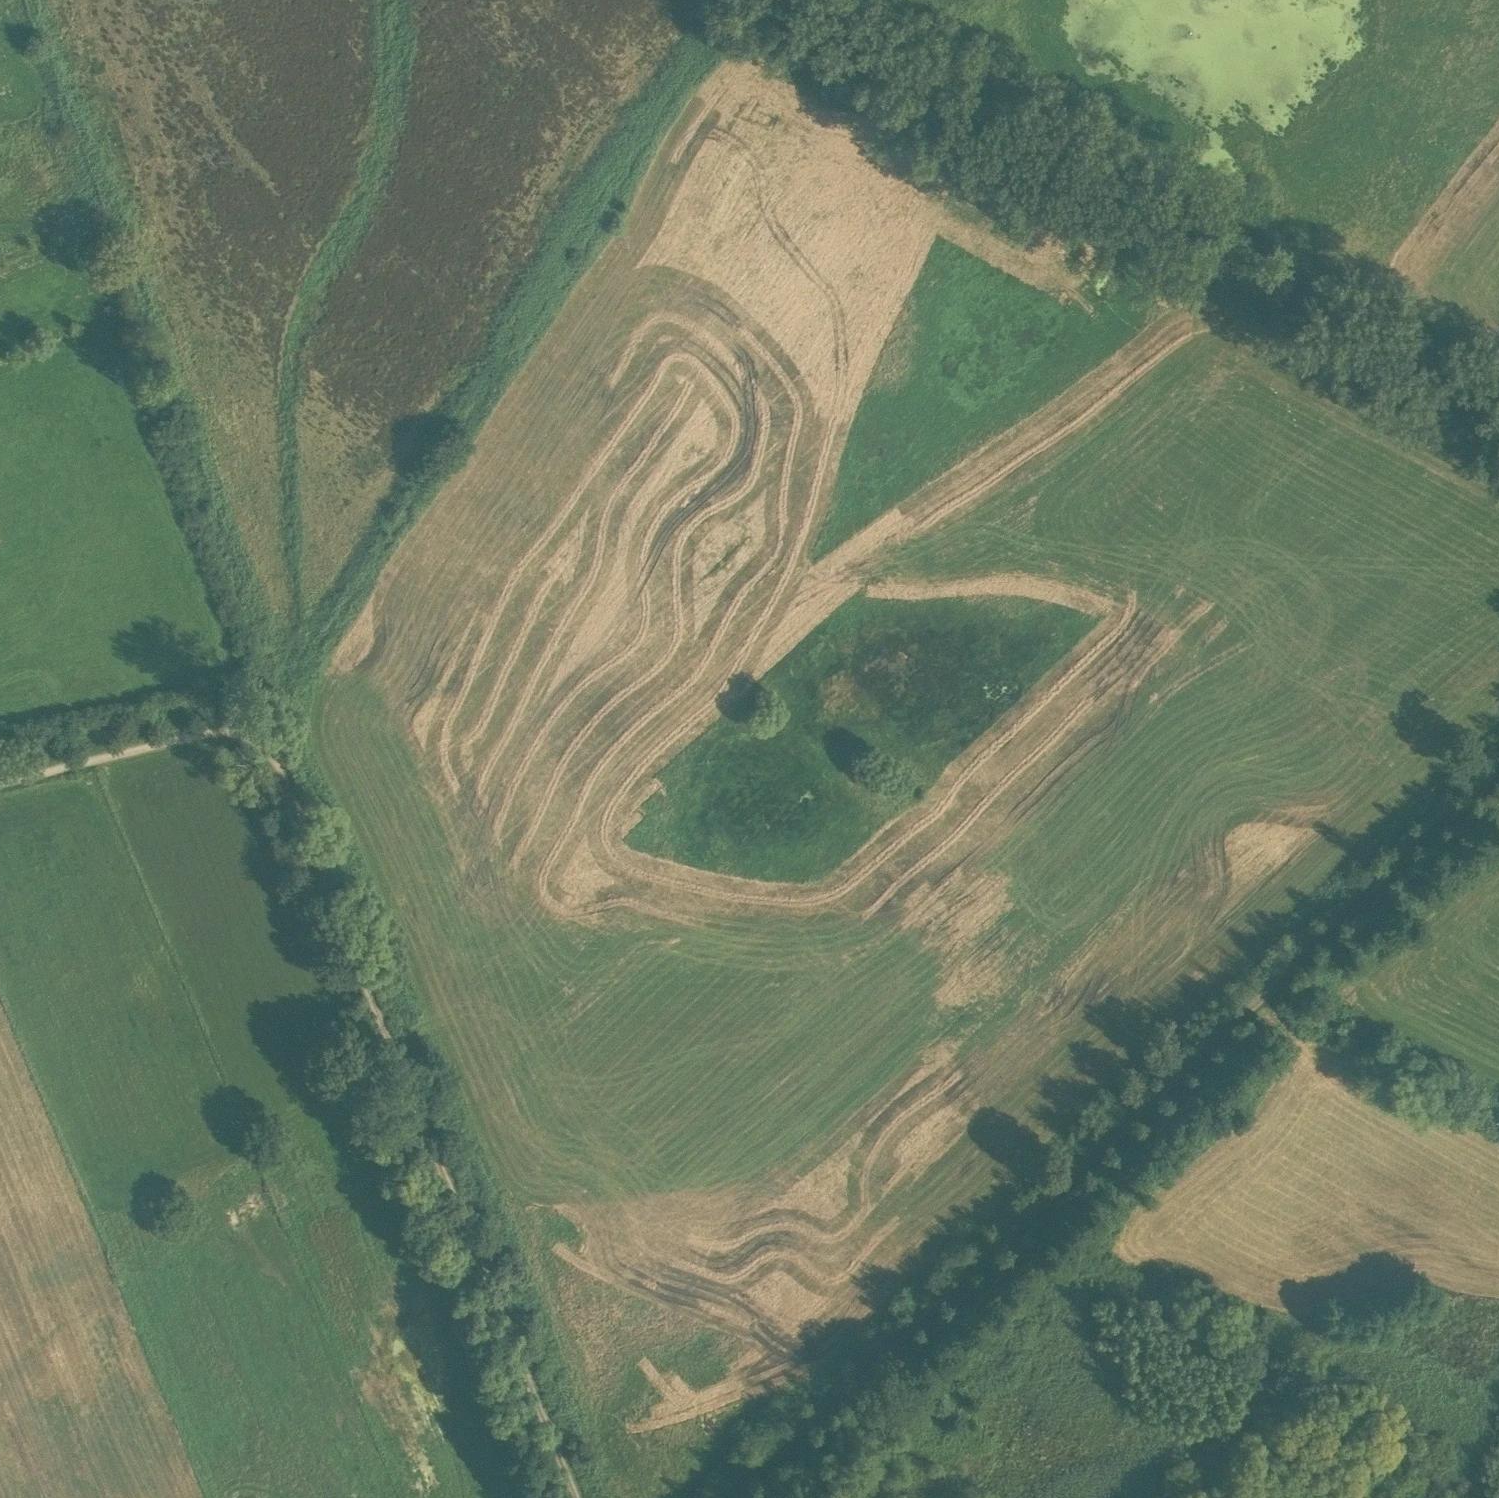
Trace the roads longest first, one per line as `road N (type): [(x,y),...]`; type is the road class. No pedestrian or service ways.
road 1 (track): [(575,1497),(266,726),(251,722),(0,787)]
road 2 (track): [(1498,770),(1200,1066),(737,1497)]

